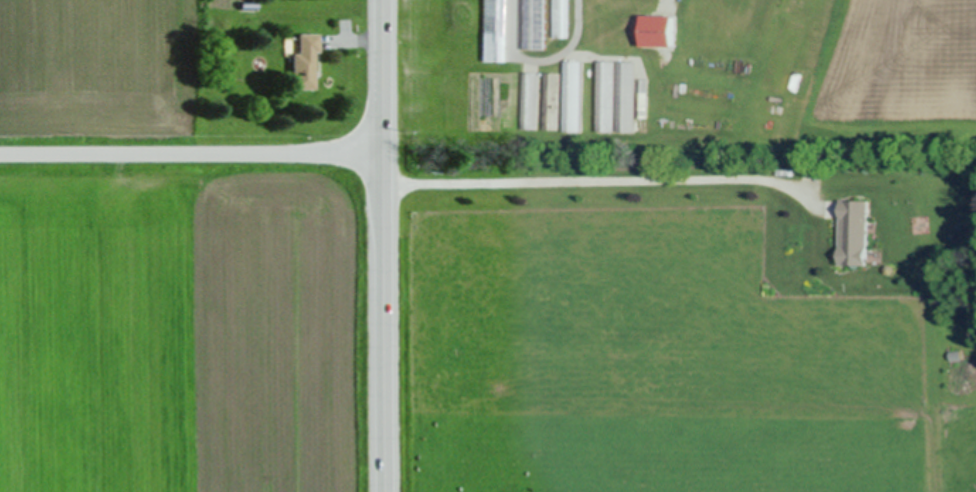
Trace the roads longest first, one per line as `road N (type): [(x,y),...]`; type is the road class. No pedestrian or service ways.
road 1 (primary): [(386,491),(385,0)]
road 2 (residential): [(0,153),(386,152)]

